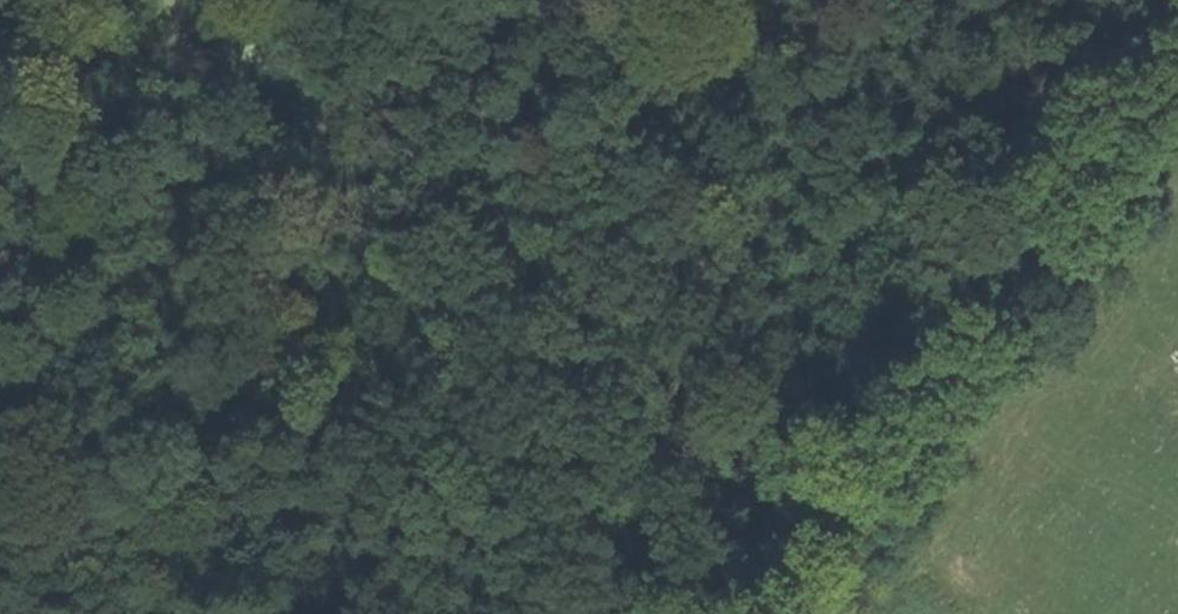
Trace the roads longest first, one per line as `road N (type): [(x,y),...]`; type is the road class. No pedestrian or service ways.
road 1 (track): [(722,613),(1177,0)]
road 2 (track): [(200,613),(121,108),(116,0)]

